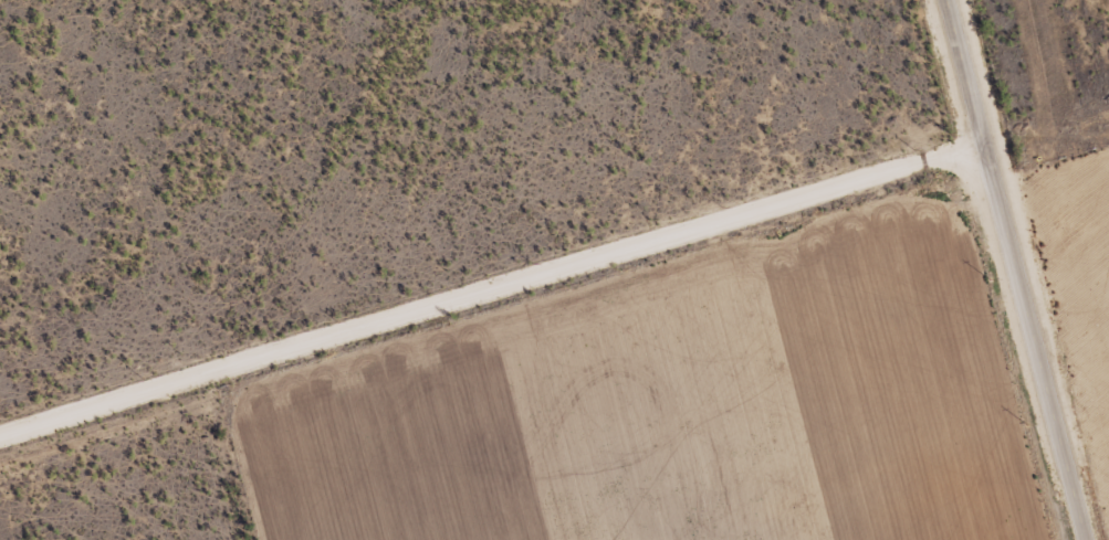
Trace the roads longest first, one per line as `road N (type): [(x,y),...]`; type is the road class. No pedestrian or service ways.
road 1 (secondary): [(941,0),(1080,539)]

